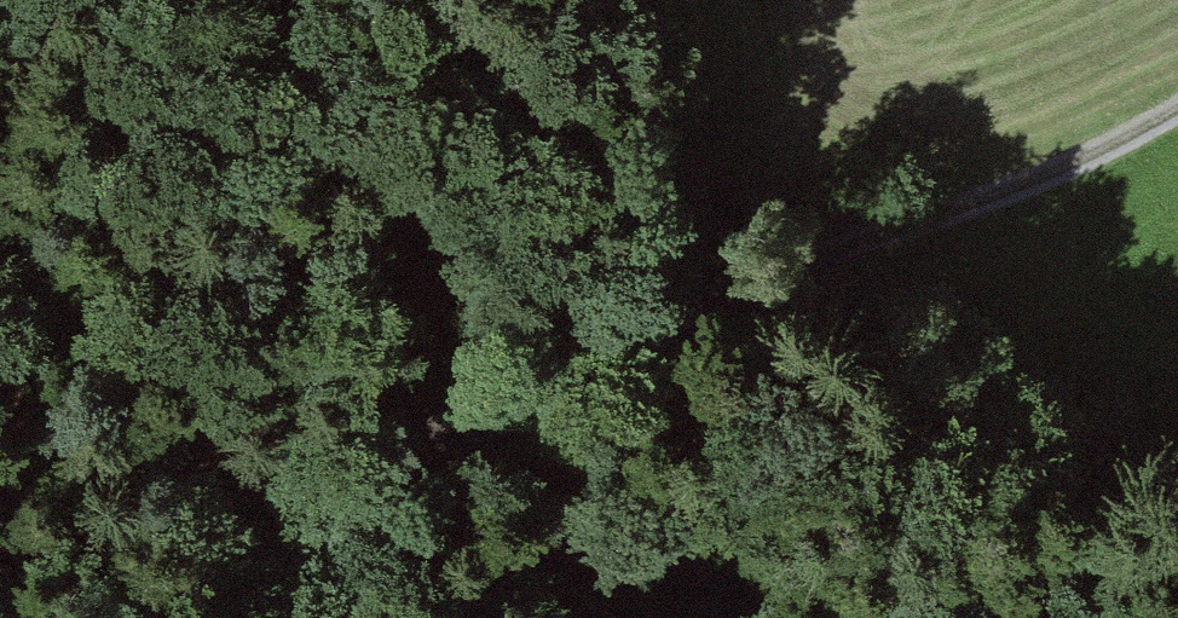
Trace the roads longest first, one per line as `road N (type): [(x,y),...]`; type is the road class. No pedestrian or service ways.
road 1 (track): [(0,249),(456,275),(700,326)]
road 2 (track): [(700,326),(498,403),(333,482),(295,558),(293,617)]
road 3 (track): [(1177,110),(700,326)]

